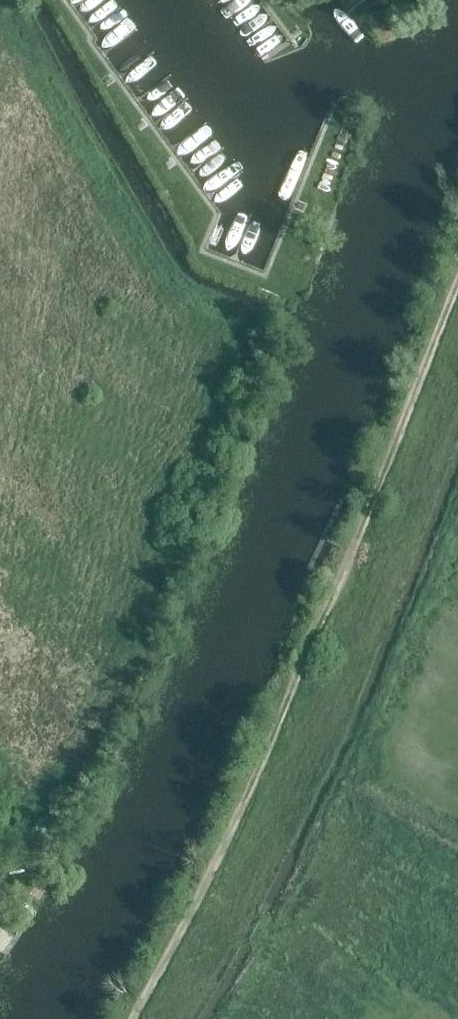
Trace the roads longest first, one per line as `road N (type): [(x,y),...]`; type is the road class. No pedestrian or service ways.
road 1 (track): [(457,266),(292,690),(125,1018)]

